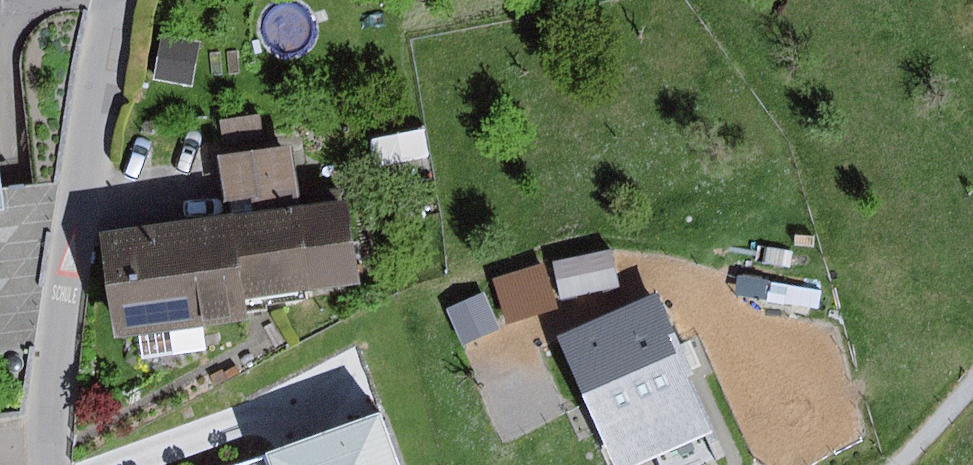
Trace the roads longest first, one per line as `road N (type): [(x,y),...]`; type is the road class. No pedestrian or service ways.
road 1 (residential): [(113,0),(53,397),(52,464)]

